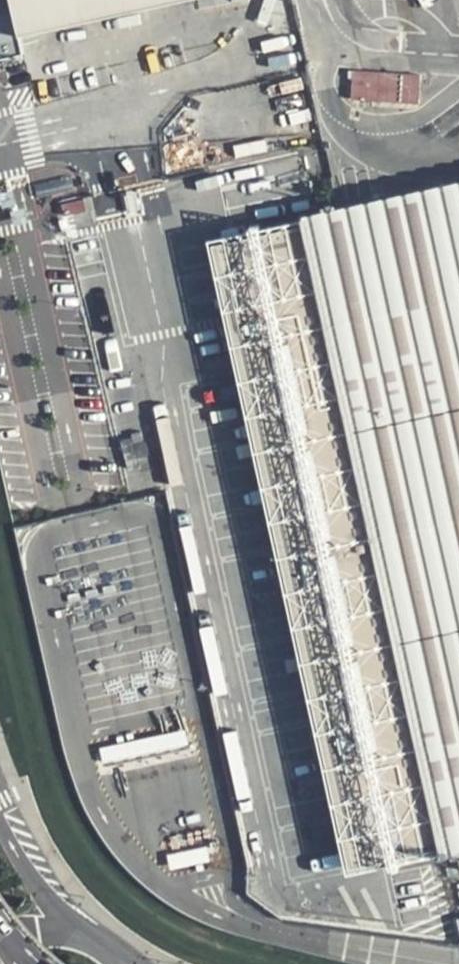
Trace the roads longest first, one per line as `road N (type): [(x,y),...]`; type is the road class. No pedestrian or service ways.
road 1 (tertiary): [(70,931),(0,825)]

